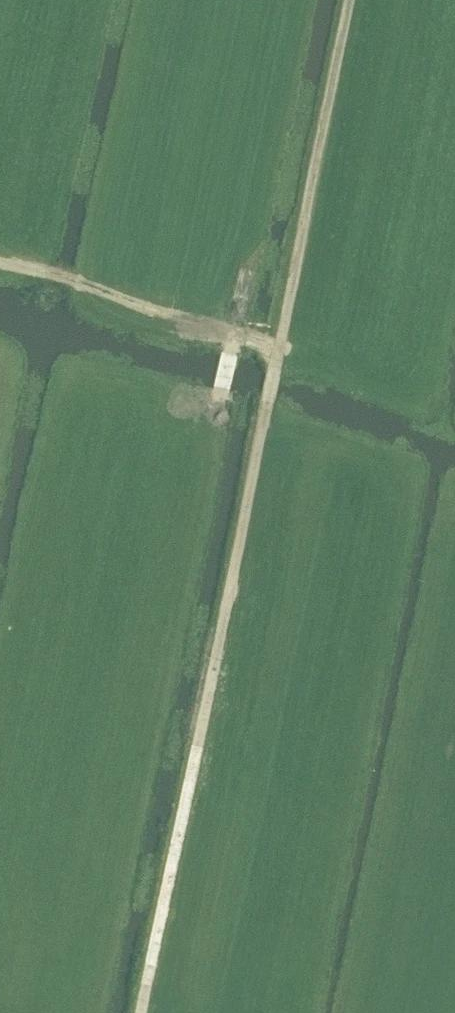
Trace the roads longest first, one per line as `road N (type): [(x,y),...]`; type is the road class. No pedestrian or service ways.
road 1 (track): [(140,1012),(352,0)]
road 2 (track): [(6,1012),(110,499),(216,414),(222,389)]
road 3 (track): [(279,346),(0,259)]

